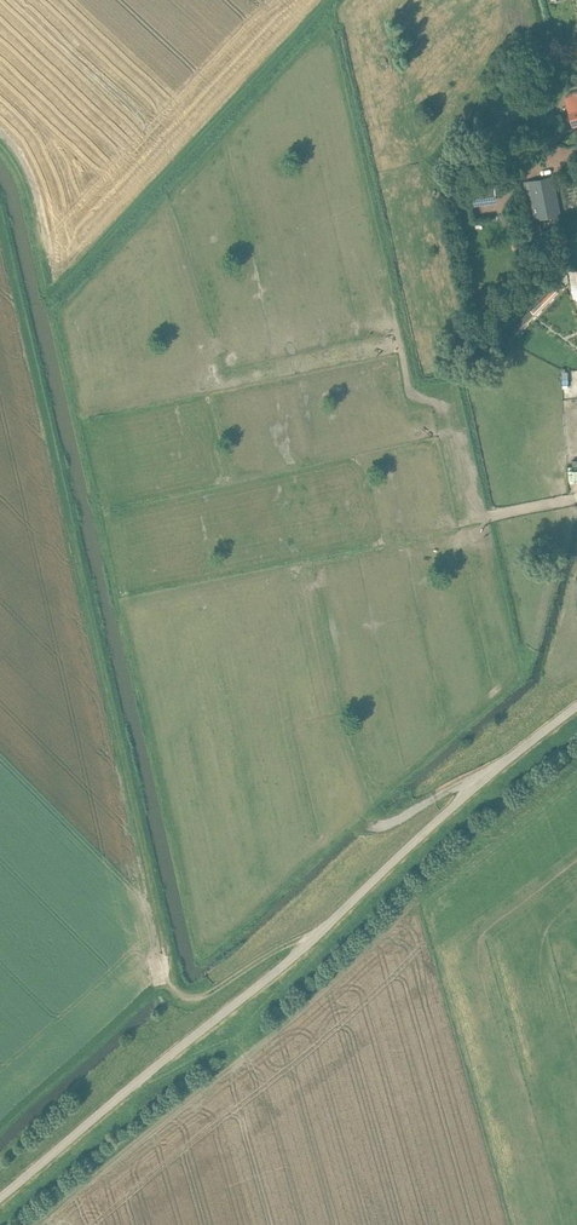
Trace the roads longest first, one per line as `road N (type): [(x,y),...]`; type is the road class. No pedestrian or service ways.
road 1 (track): [(0,234),(172,988)]
road 2 (unclassified): [(0,1197),(285,964),(466,794),(576,707)]
road 3 (track): [(172,988),(187,997),(205,994),(318,934)]

